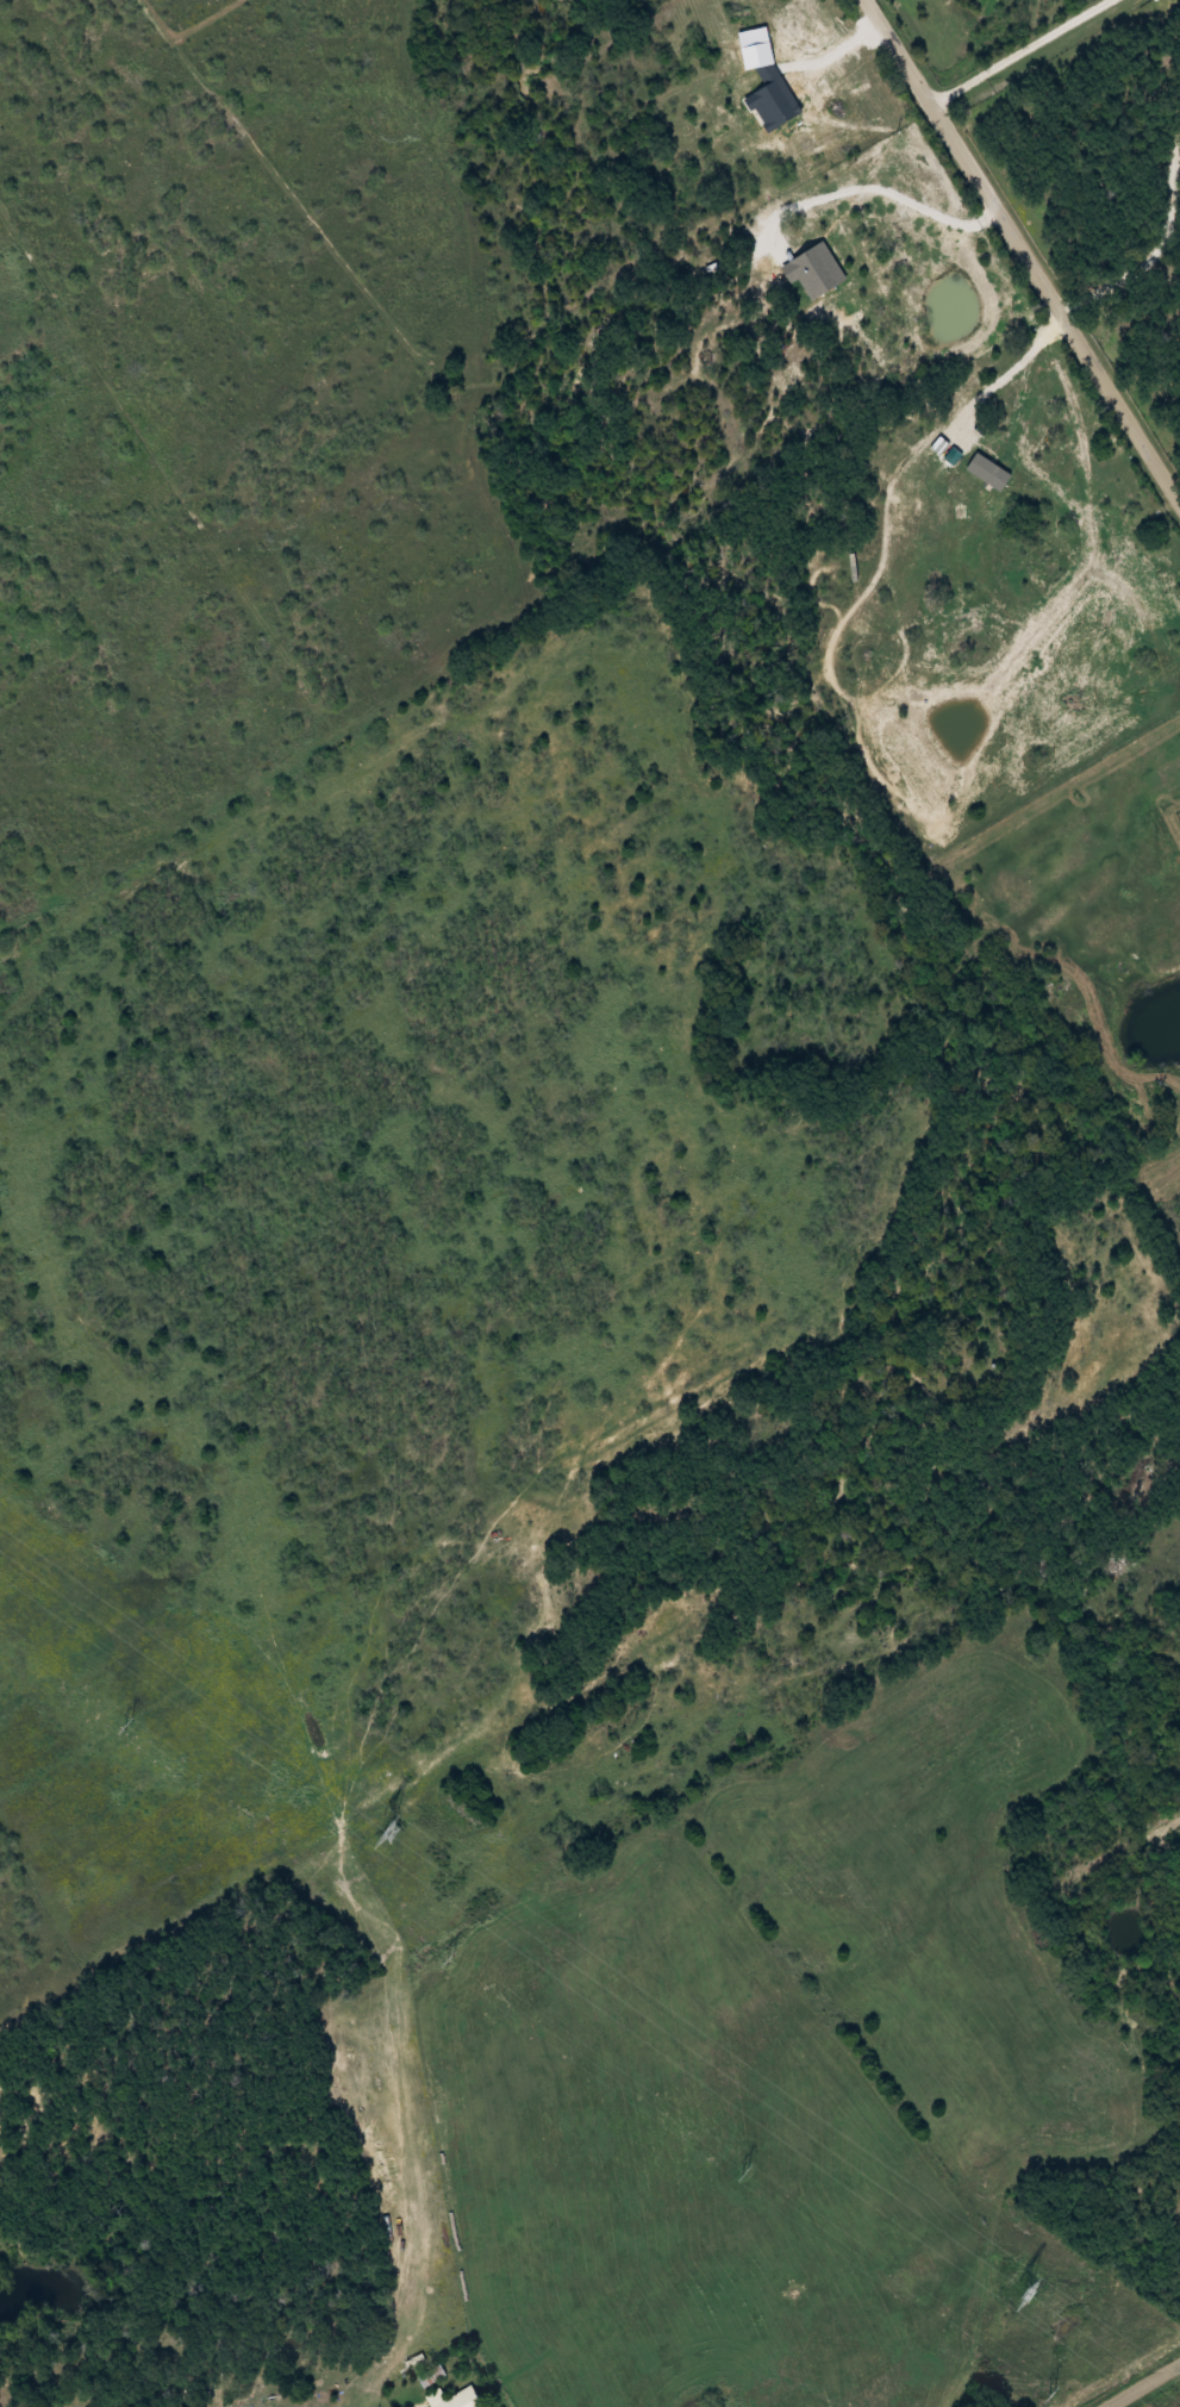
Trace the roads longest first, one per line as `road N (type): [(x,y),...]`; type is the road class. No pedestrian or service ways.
road 1 (residential): [(863,0),(1179,496)]

